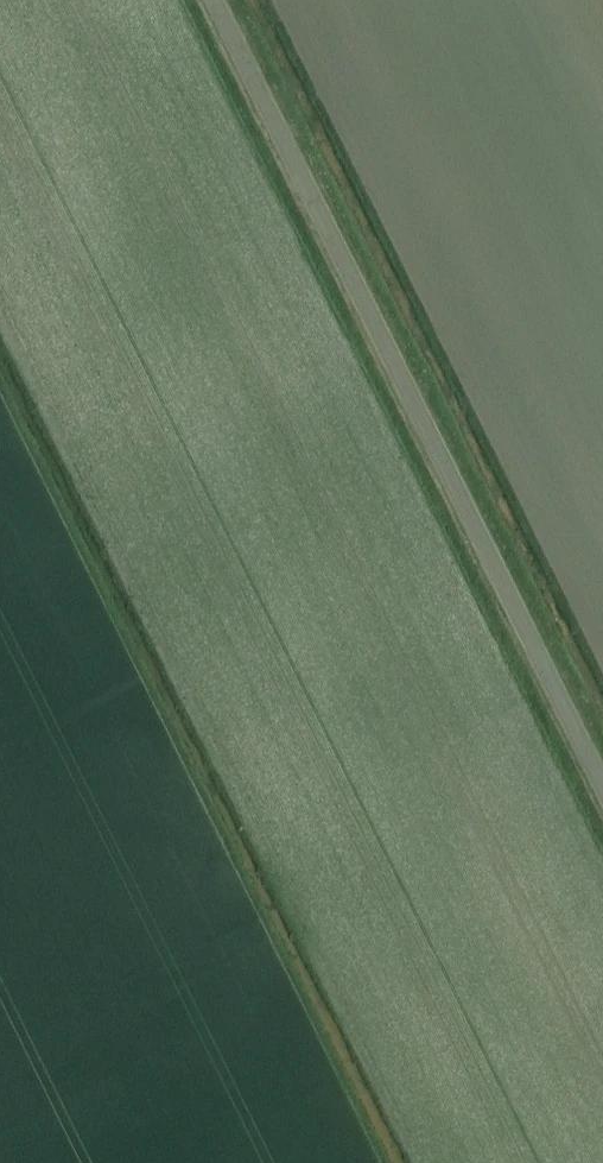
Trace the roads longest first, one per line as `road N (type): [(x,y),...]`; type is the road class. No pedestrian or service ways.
road 1 (unclassified): [(602,773),(213,0)]

